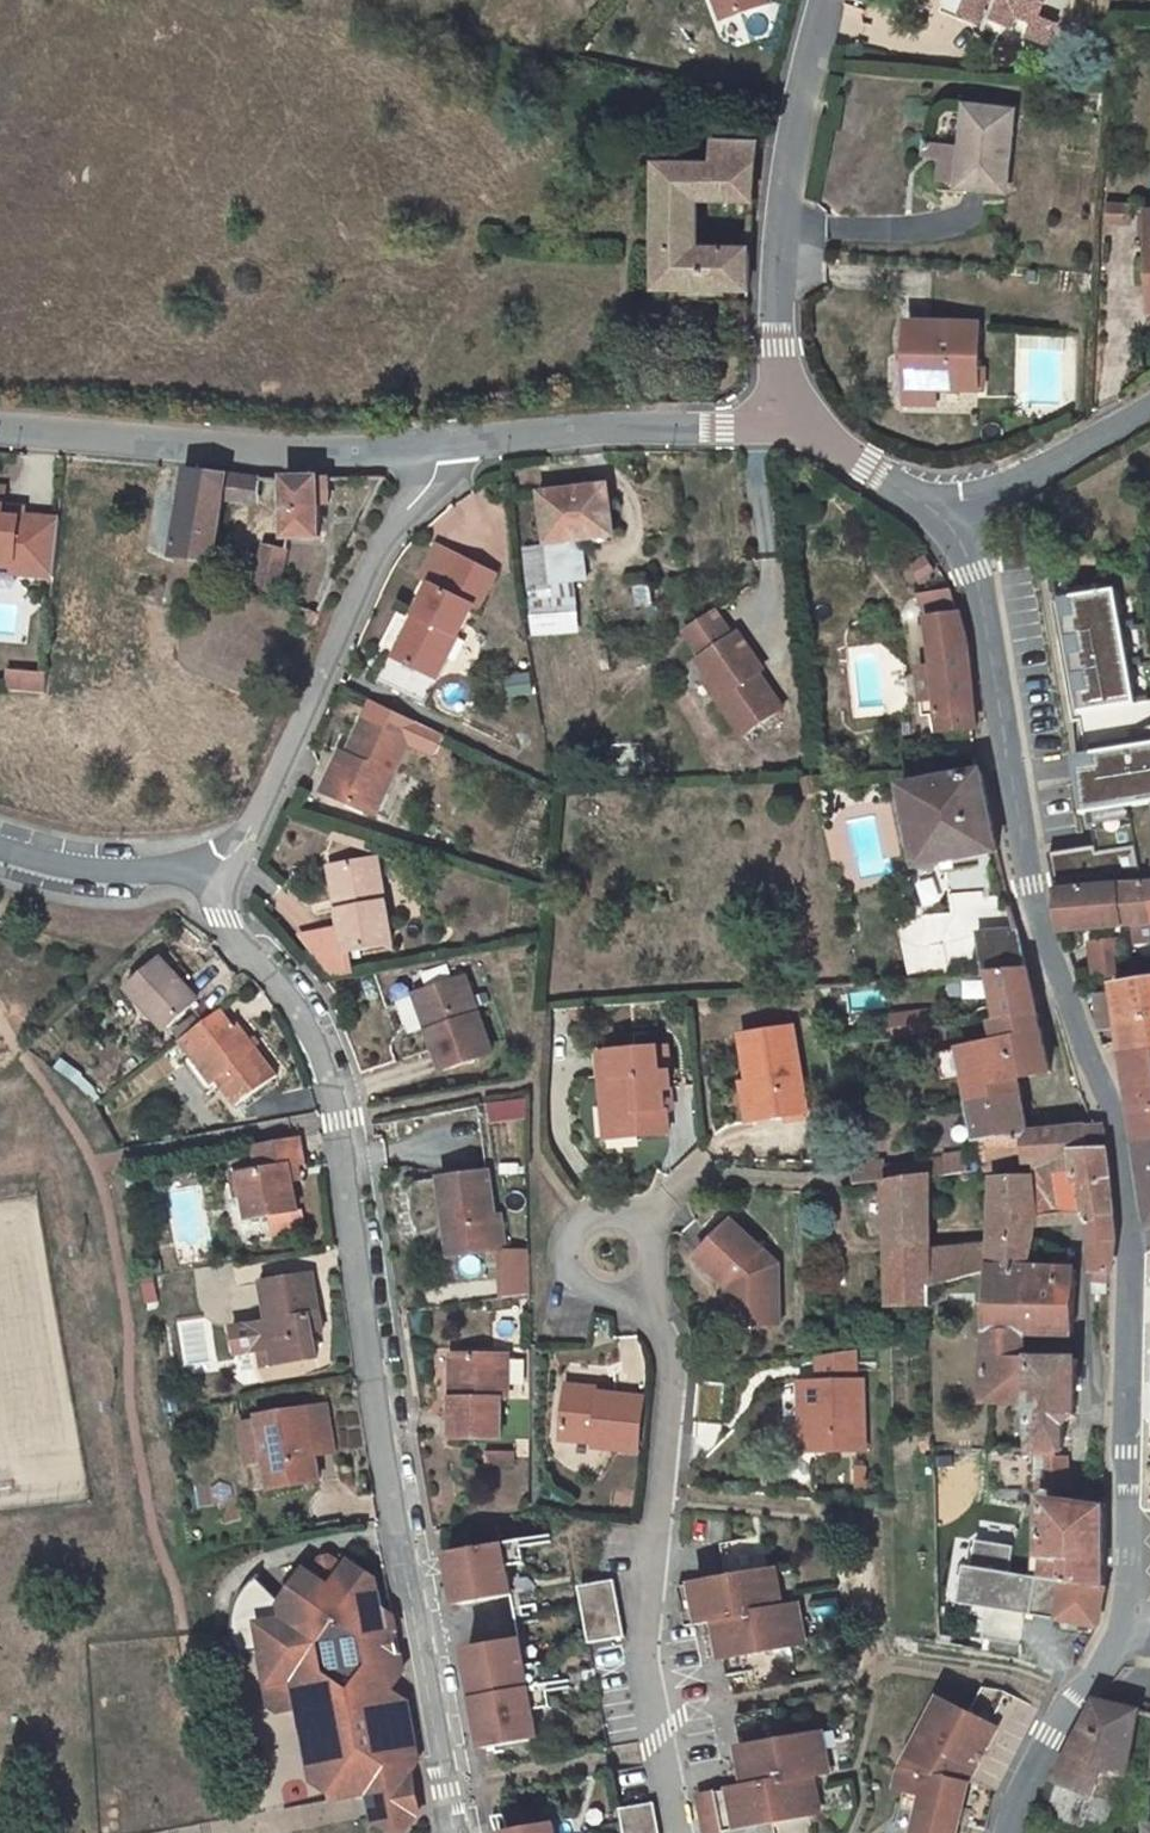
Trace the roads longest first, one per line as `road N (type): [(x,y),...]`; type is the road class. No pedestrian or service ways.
road 1 (tertiary): [(932,510),(971,570),(1031,887),(1118,1122),(1130,1225),(1124,1625)]
road 2 (unclassified): [(455,1832),(339,1117),(311,1033),(242,947),(209,871)]
road 3 (residential): [(678,1832),(641,1630),(671,1359),(659,1328),(631,1293)]
road 4 (unclassified): [(209,871),(242,838),(443,446)]
road 5 (unclassified): [(443,446),(283,451),(0,428)]
road 6 (tertiary): [(793,418),(776,349),(776,296),(789,120),(823,0)]
road 7 (unclassified): [(793,418),(443,446)]
road 8 (unclassified): [(932,510),(1053,467),(1149,404)]
road 9 (residential): [(631,1293),(652,1255),(646,1233),(607,1213),(585,1221),(566,1259),(573,1279),(610,1299)]
road 10 (tertiary): [(1124,1625),(1051,1736),(1008,1832)]
road 11 (residential): [(0,847),(54,862),(209,871)]

